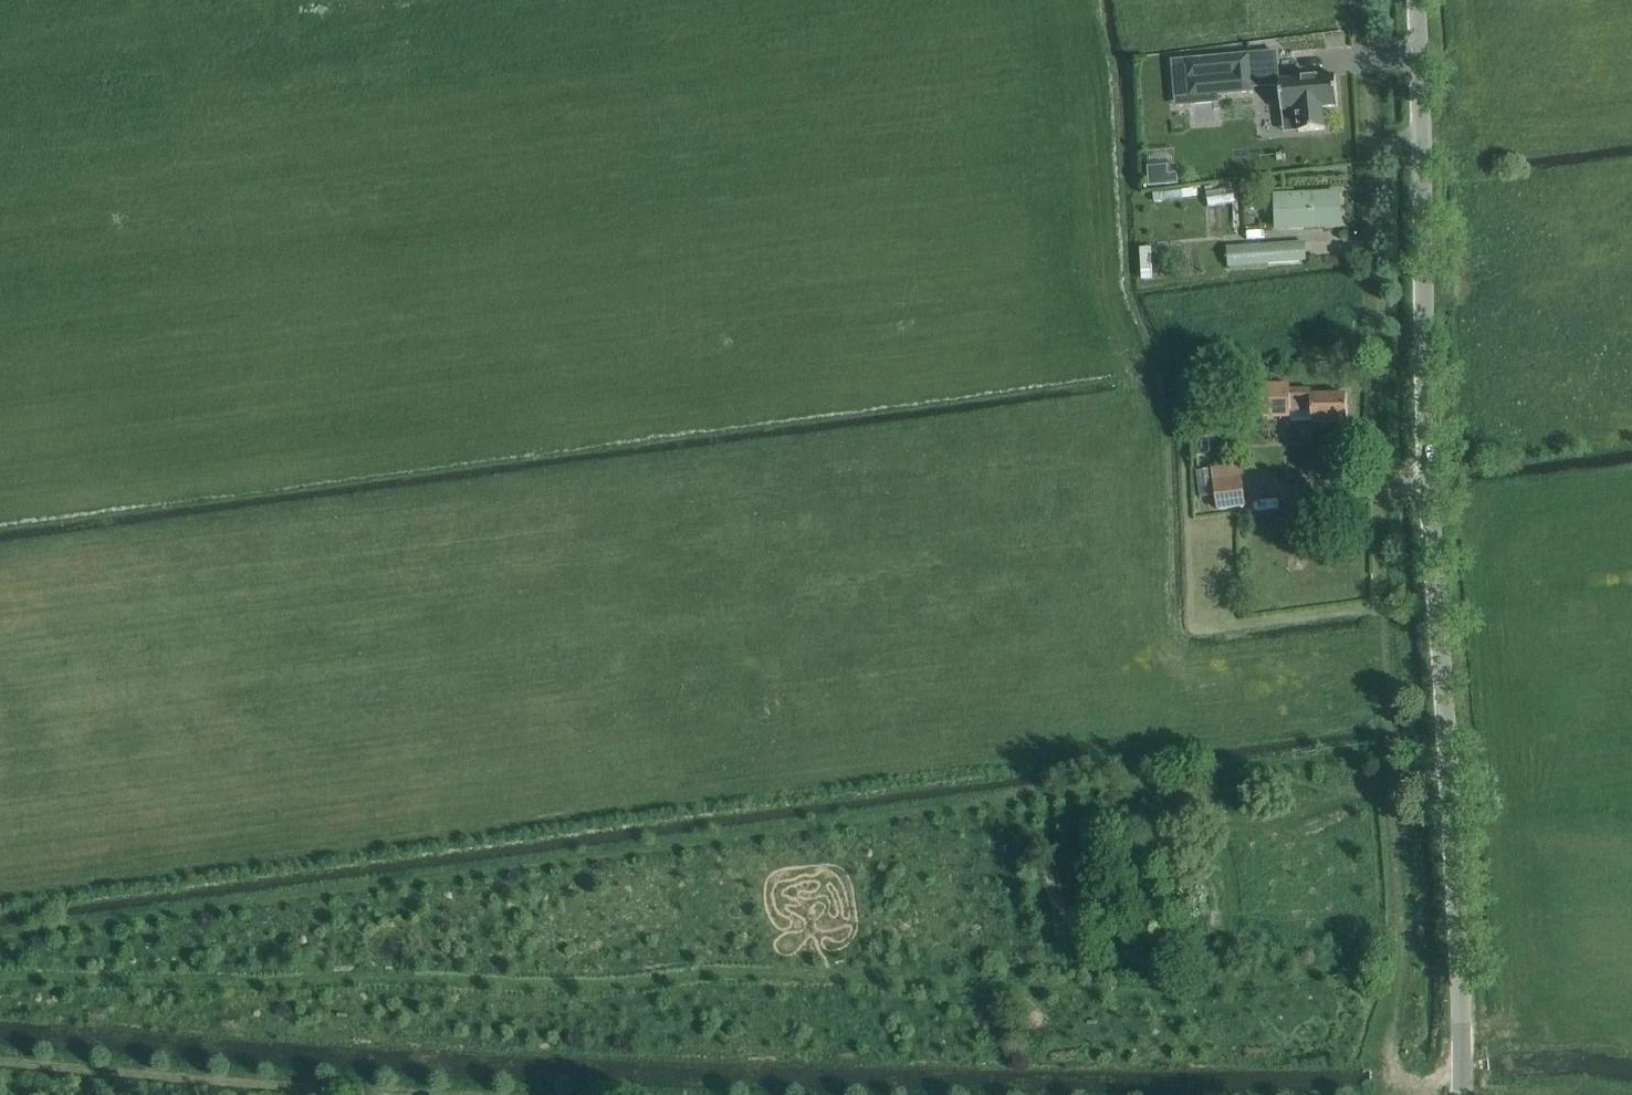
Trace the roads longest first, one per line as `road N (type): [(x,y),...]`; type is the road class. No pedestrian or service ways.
road 1 (unclassified): [(1462,1094),(1428,426),(1417,0)]

